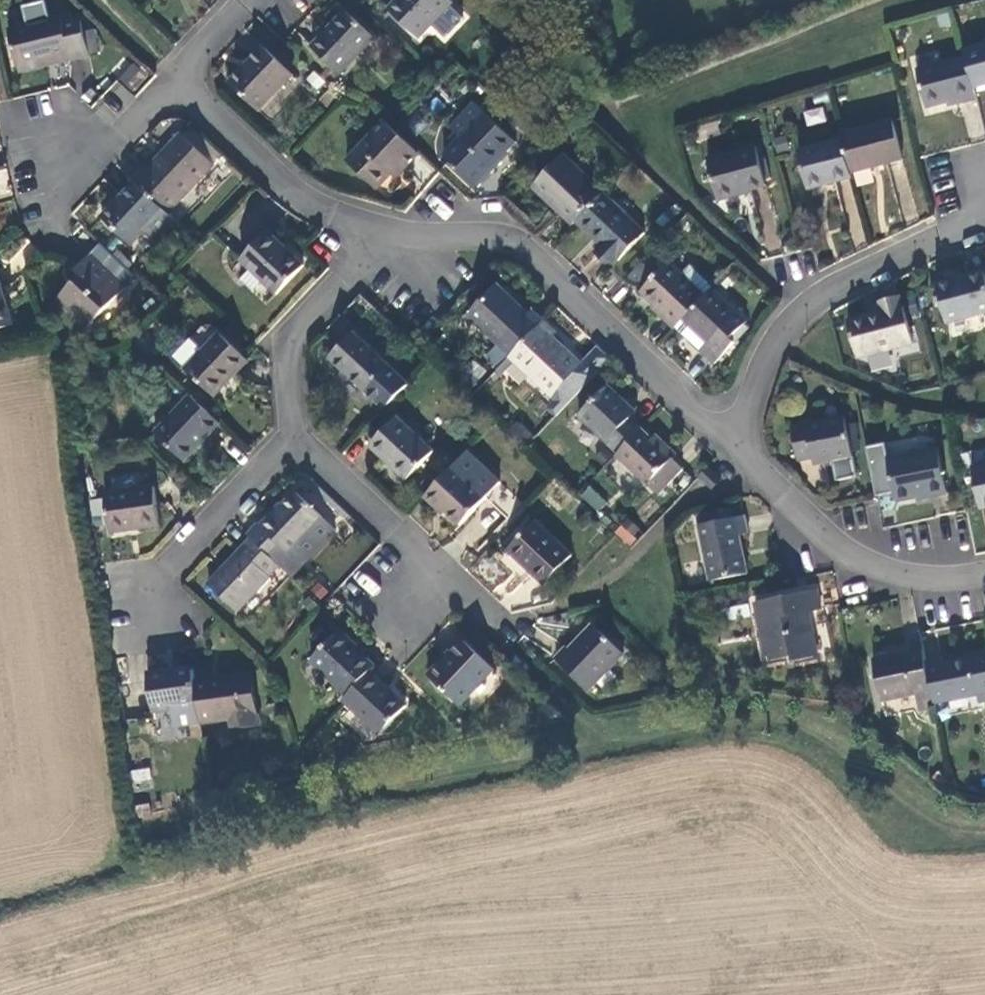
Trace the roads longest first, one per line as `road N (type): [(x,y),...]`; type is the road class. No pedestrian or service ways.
road 1 (residential): [(726,439),(589,305),(493,233),(384,239)]
road 2 (residential): [(984,206),(802,310),(770,352),(726,439)]
road 3 (residential): [(984,569),(904,580),(859,567),(726,439)]
road 4 (residential): [(384,239),(306,198),(171,78)]
road 5 (residential): [(384,239),(294,331),(287,430)]
road 6 (residential): [(287,430),(145,602)]
road 7 (residential): [(287,430),(435,561)]
road 8 (residential): [(171,78),(64,174)]

